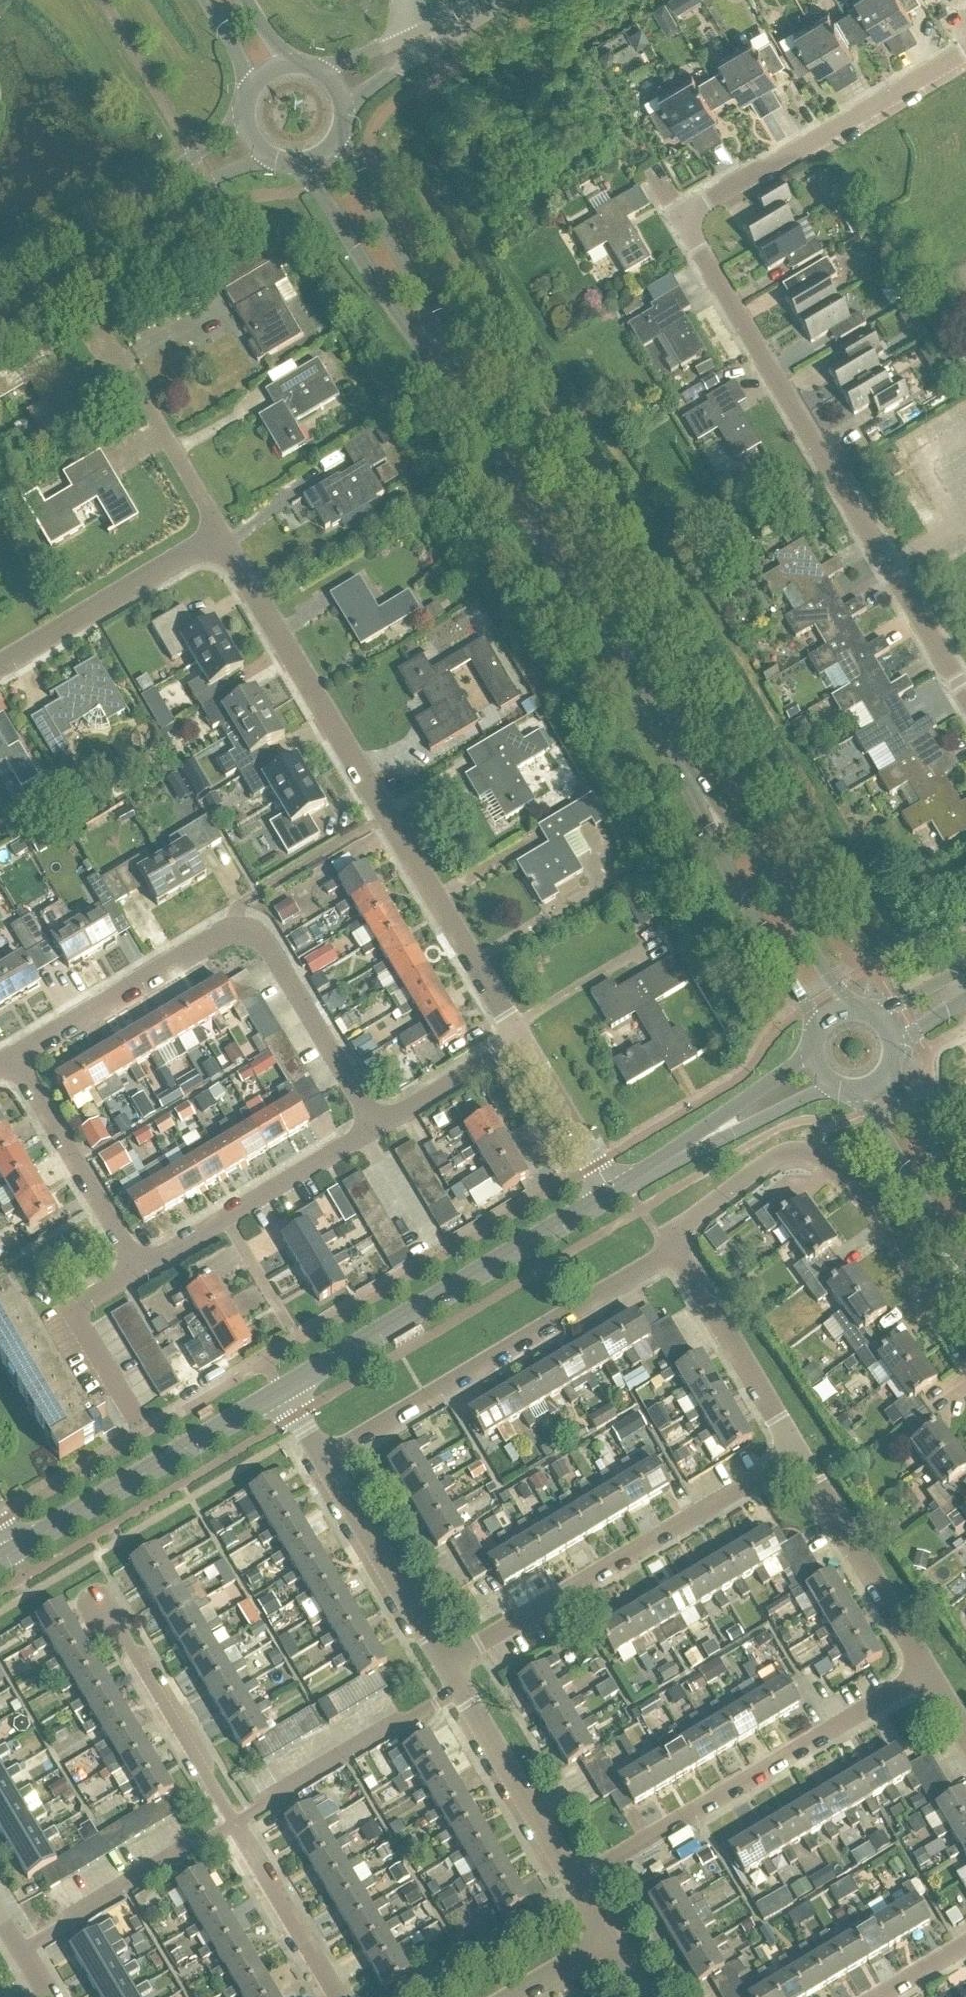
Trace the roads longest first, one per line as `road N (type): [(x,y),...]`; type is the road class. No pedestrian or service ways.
road 1 (residential): [(965,703),(679,221),(965,45)]
road 2 (secondary): [(702,799),(455,393)]
road 3 (residential): [(965,1363),(885,1227),(815,1156),(777,1158),(685,1228),(676,1251)]
road 4 (residential): [(450,1673),(798,1456)]
road 5 (residential): [(325,1463),(676,1251)]
road 6 (residential): [(576,1885),(927,1677)]
road 7 (tertiary): [(281,1394),(613,1197)]
road 8 (unclassified): [(386,824),(221,538)]
road 9 (tertiary): [(14,1554),(281,1394)]
road 10 (tertiary): [(0,293),(254,149)]
road 11 (secondary): [(455,393),(445,344),(336,151)]
road 12 (secondary): [(307,170),(432,377),(455,393)]
road 13 (residential): [(235,1827),(461,1694)]
road 14 (residential): [(235,1827),(101,1602)]
road 15 (secondary): [(849,1012),(758,860),(702,799)]
road 16 (secondary): [(702,799),(730,877),(819,1028)]
road 17 (unclassified): [(522,1043),(386,824)]
road 18 (unclassified): [(0,670),(221,538)]
road 19 (residential): [(927,1677),(798,1456)]
road 20 (unclassified): [(372,1136),(263,941),(234,930)]
road 21 (unclassified): [(15,1059),(234,930)]
road 22 (residential): [(21,1953),(235,1827)]
road 23 (unclassified): [(143,1271),(15,1059)]
road 24 (unclassified): [(450,1673),(325,1463)]
road 25 (residential): [(798,1456),(676,1251)]
road 26 (unclassified): [(576,1885),(461,1694)]
road 27 (unclassified): [(221,538),(110,347)]
road 28 (unclassified): [(144,1436),(80,1332),(83,1308),(143,1271)]
road 29 (secondary): [(860,1094),(965,1266)]
road 30 (residential): [(334,1996),(235,1827)]
road 31 (unclassified): [(234,930),(240,908),(386,824)]
road 32 (unclassified): [(613,1197),(522,1043)]
road 33 (unclassified): [(372,1136),(522,1043)]
road 34 (tertiary): [(679,1156),(833,1091)]
road 35 (tertiary): [(810,1061),(679,1156)]
road 36 (unclassified): [(226,1224),(363,1142)]
road 37 (secondary): [(965,1207),(886,1074)]
road 38 (unclassified): [(434,1265),(363,1142)]
road 39 (unclassified): [(300,1344),(226,1224)]

